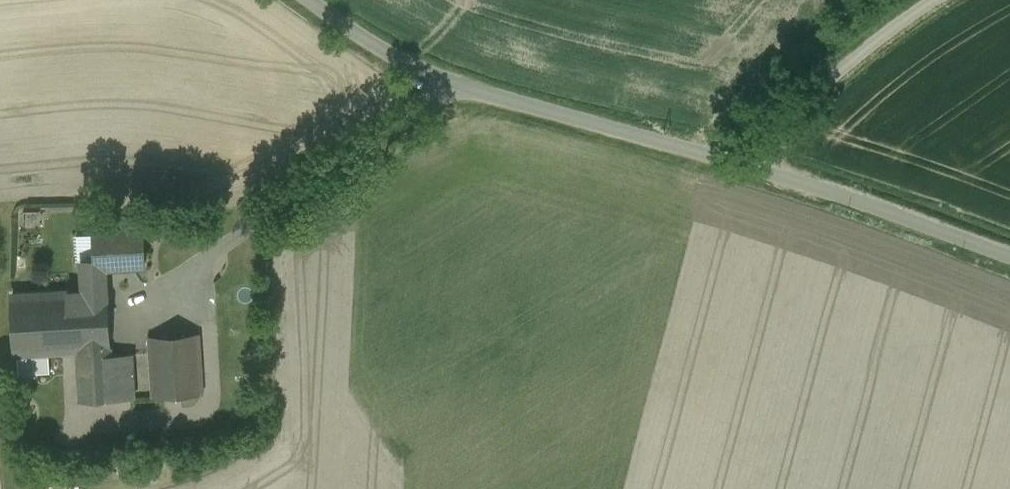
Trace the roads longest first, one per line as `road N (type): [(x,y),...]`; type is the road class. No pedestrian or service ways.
road 1 (unclassified): [(309,0),(447,83),(751,163)]
road 2 (unclassified): [(751,163),(1009,257)]
road 3 (unclassified): [(939,0),(783,115),(751,163)]

